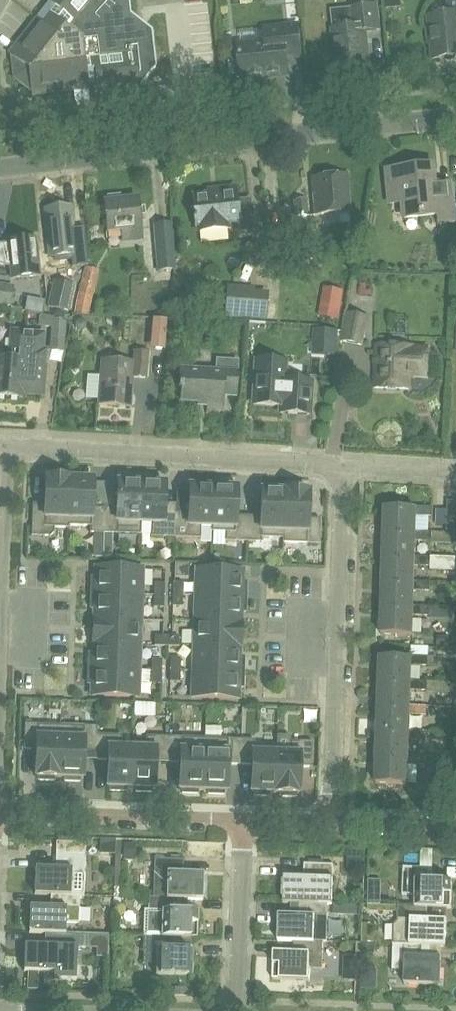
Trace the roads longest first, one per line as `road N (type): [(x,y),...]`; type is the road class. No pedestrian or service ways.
road 1 (tertiary): [(0,168),(455,118)]
road 2 (residential): [(334,826),(344,467)]
road 3 (residential): [(344,467),(0,447)]
road 4 (residential): [(0,815),(240,823)]
road 5 (residential): [(228,1010),(240,823)]
road 6 (residential): [(334,826),(455,830)]

